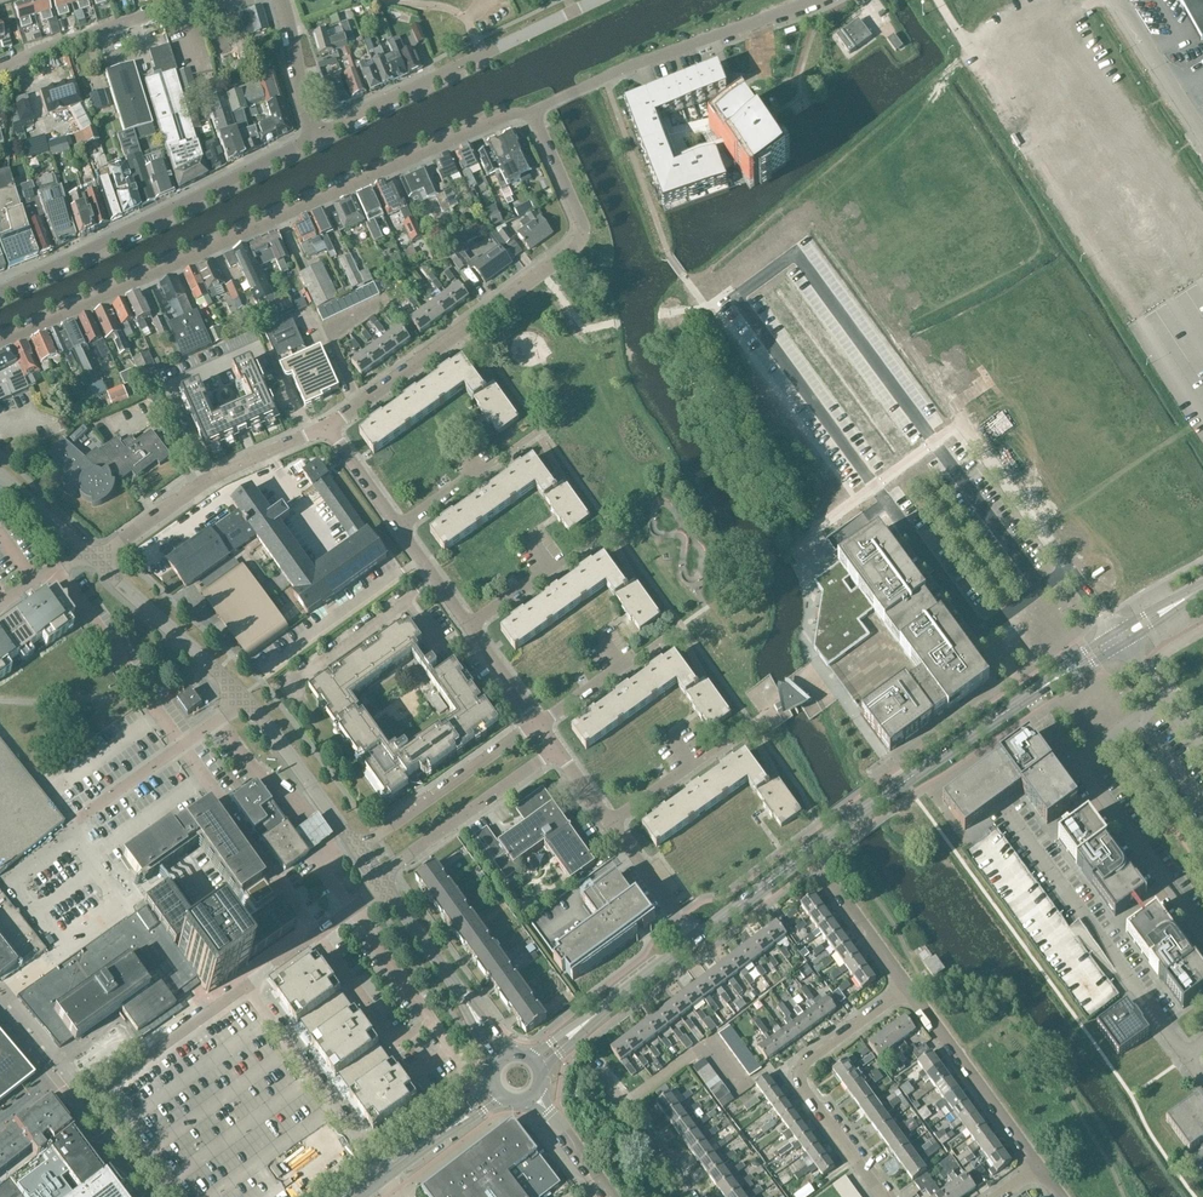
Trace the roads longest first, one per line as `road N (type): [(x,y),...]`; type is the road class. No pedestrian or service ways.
road 1 (residential): [(0,342),(532,112)]
road 2 (residential): [(328,425),(577,245),(581,220),(532,112)]
road 3 (secondary): [(696,938),(1029,696)]
road 4 (tertiary): [(358,849),(276,738),(95,563)]
road 5 (residential): [(0,291),(314,140)]
road 6 (residential): [(314,140),(595,0)]
road 7 (unclassified): [(1186,1056),(1005,808)]
road 8 (residential): [(532,112),(815,0)]
road 9 (unclassified): [(945,462),(889,503),(982,633),(1039,591)]
road 10 (residential): [(882,1196),(806,1094),(803,1075),(812,1058),(907,986)]
road 11 (residential): [(95,563),(208,479),(328,425)]
road 12 (residential): [(0,71),(116,26),(244,0)]
road 13 (unclassified): [(1038,1166),(907,986)]
road 14 (residential): [(378,878),(556,750)]
road 15 (residential): [(537,725),(358,849)]
road 16 (unclassified): [(1078,762),(1202,933)]
road 17 (unclassified): [(1070,569),(974,441),(945,462)]
road 18 (unclassified): [(246,987),(386,889)]
road 19 (unclassified): [(691,1196),(597,1066)]
road 20 (unclassified): [(1039,591),(945,462)]
road 21 (unclassified): [(1202,131),(1117,0)]
road 22 (residential): [(314,140),(277,0)]
road 23 (residential): [(696,938),(609,824)]
road 24 (tertiary): [(468,1005),(386,889)]
road 25 (unclassified): [(907,986),(827,876)]
road 26 (secondary): [(590,1019),(696,938)]
road 27 (unclassified): [(610,1196),(534,1095)]
road 28 (residential): [(397,530),(328,425)]
road 29 (residential): [(397,530),(498,458)]
road 30 (residential): [(537,725),(469,626)]
road 31 (residential): [(469,626),(397,530)]

